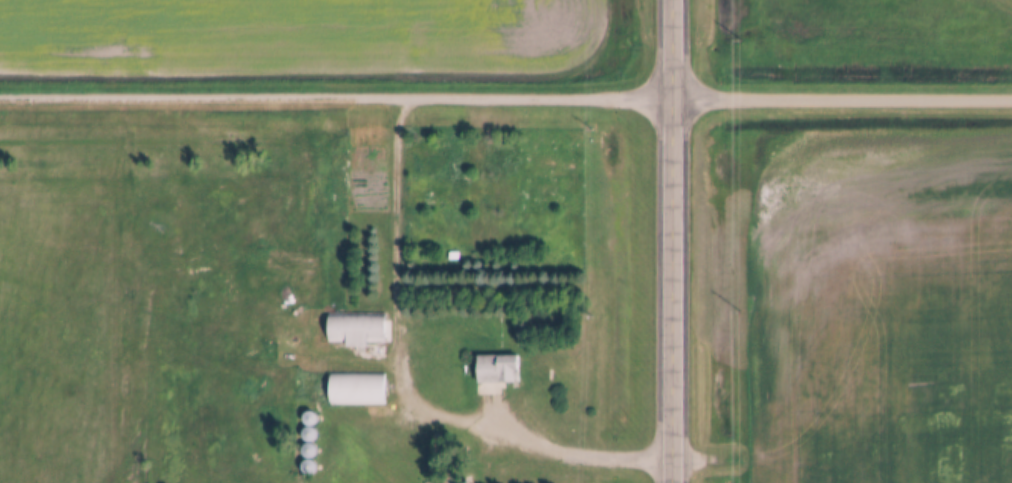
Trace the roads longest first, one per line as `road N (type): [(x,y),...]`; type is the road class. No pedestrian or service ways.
road 1 (track): [(0,101),(671,99)]
road 2 (secondary): [(671,0),(670,482)]
road 3 (track): [(408,99),(396,133),(400,364)]

